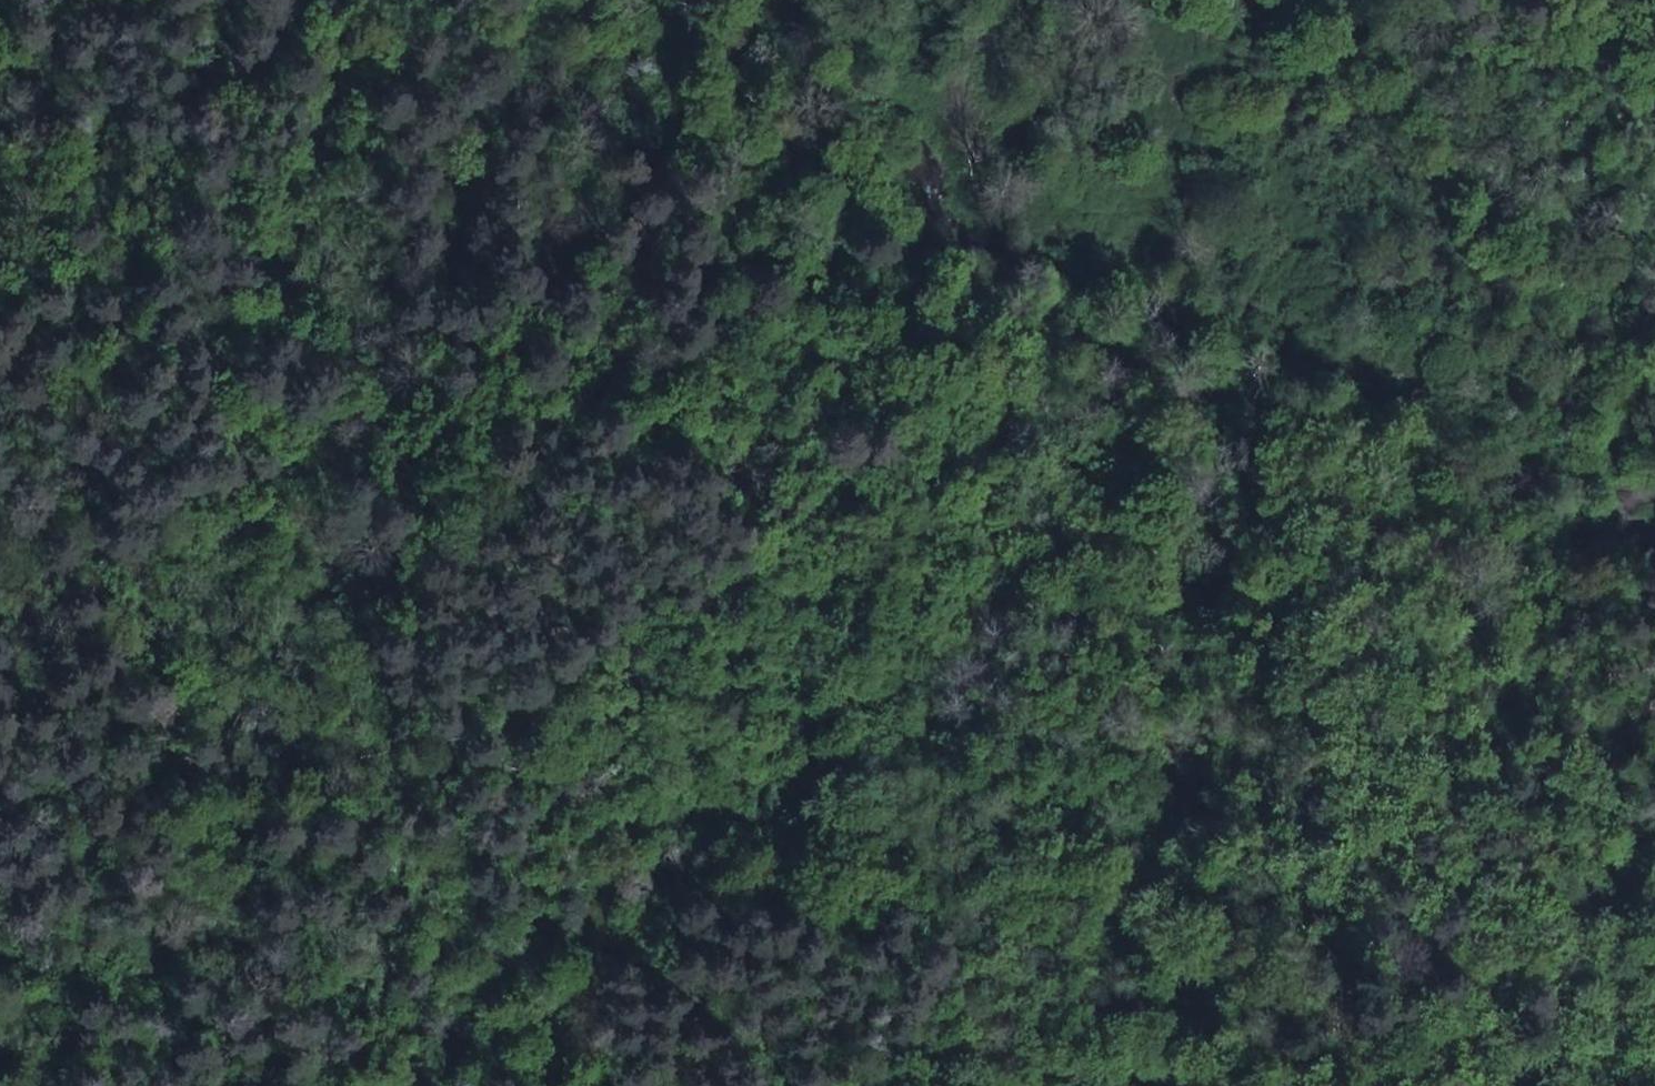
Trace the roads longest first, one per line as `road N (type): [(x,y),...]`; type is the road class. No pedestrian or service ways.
road 1 (track): [(675,0),(866,157),(971,258),(1105,334),(1296,437),(1586,544),(1629,539)]

